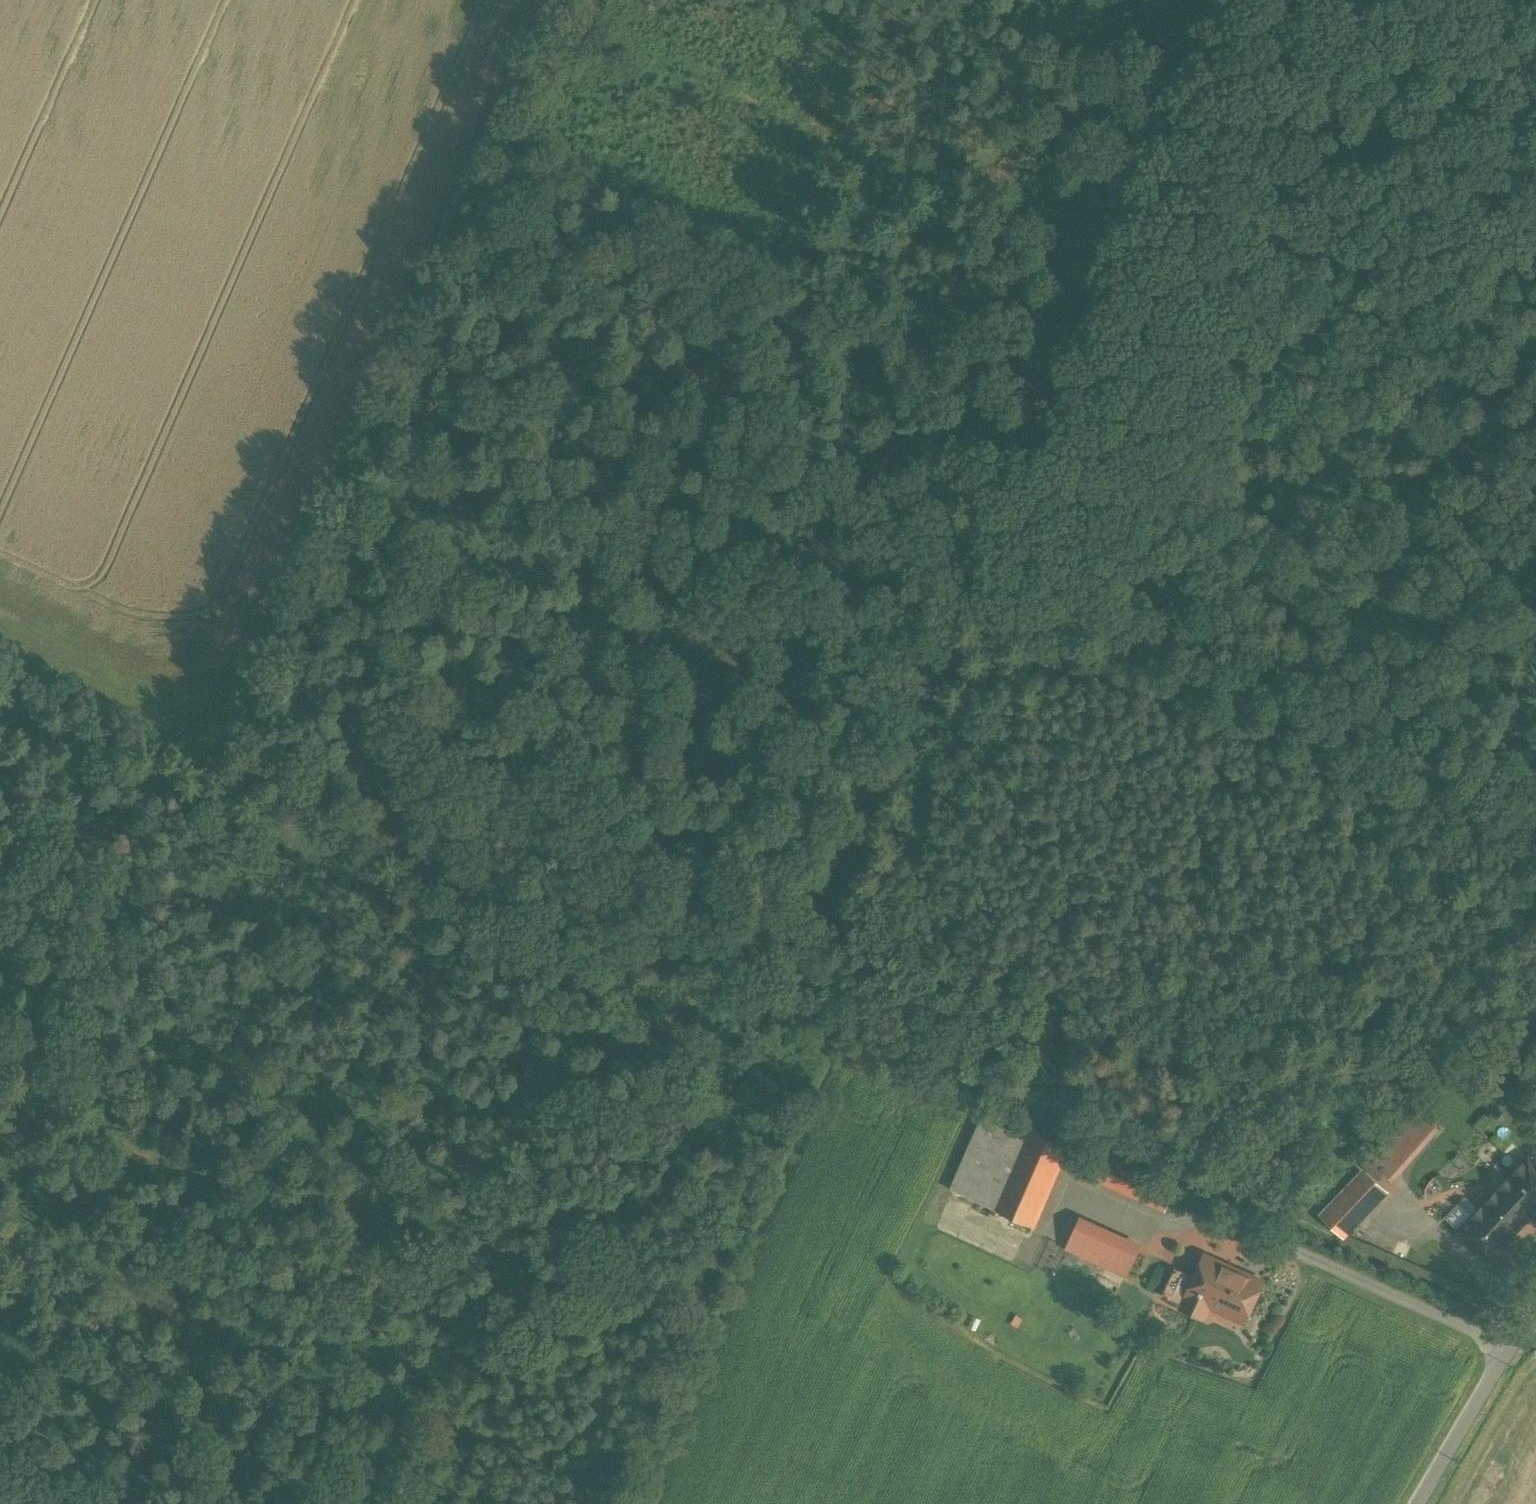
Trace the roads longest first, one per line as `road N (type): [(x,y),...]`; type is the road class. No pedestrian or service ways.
road 1 (track): [(0,1091),(248,1202),(318,1204),(437,1183),(542,1119),(812,908),(829,889),(876,785),(1216,0)]
road 2 (track): [(1145,163),(1535,345)]
road 3 (unclassified): [(1535,1307),(1504,1346),(1416,1503)]

